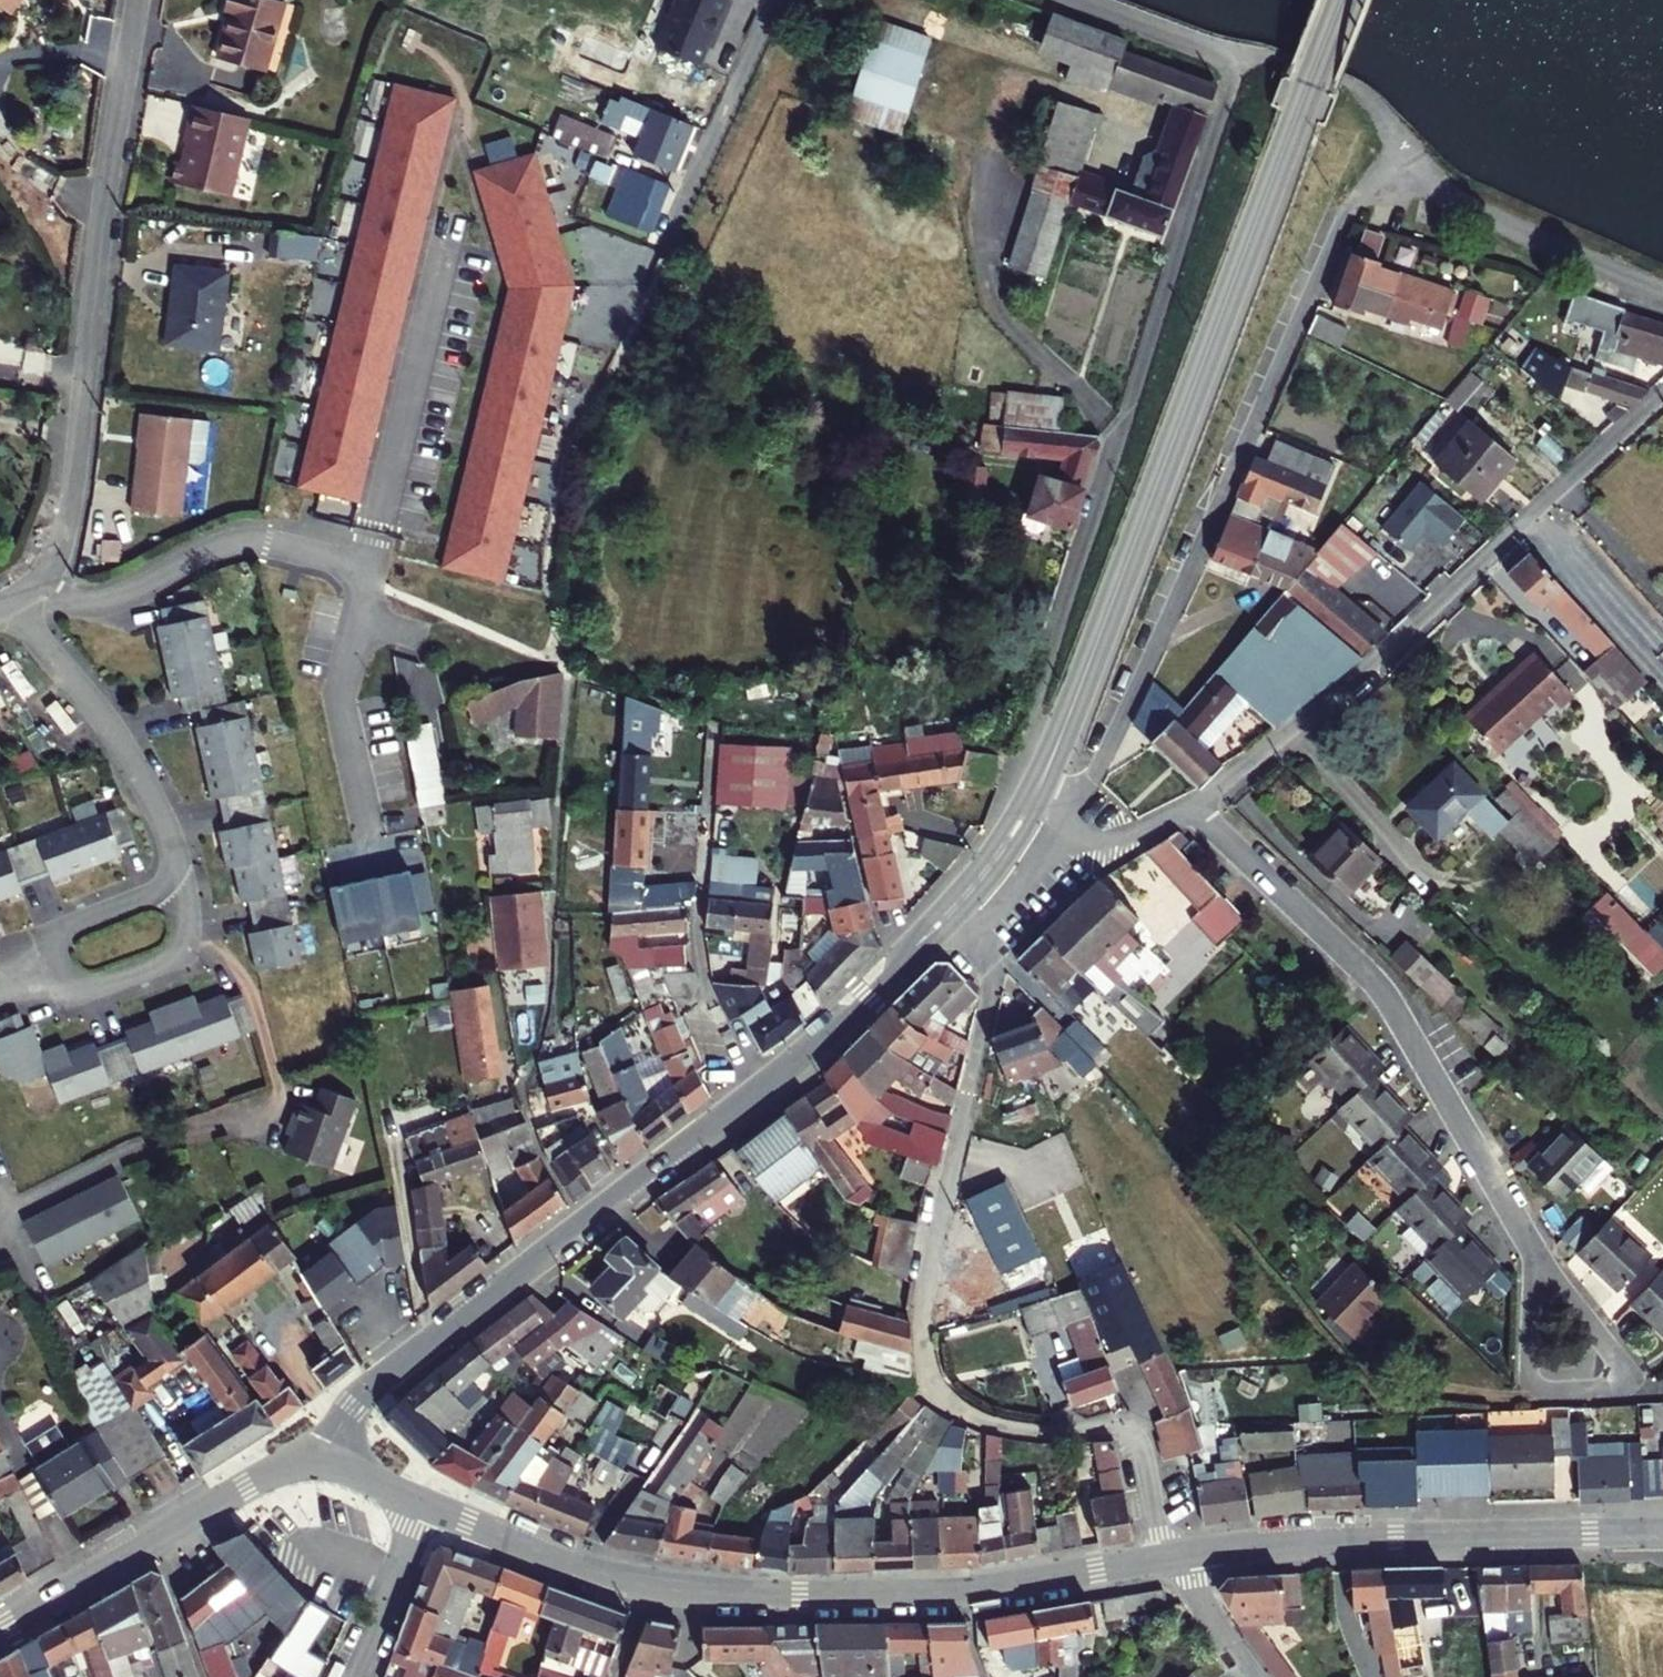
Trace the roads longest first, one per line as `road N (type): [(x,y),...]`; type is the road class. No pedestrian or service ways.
road 1 (residential): [(1074,815),(1360,195),(1385,181),(1416,181),(1662,290)]
road 2 (tertiary): [(1039,784),(1342,0)]
road 3 (tertiary): [(331,1462),(368,1390),(815,1043),(951,910)]
road 4 (residential): [(951,910),(984,946),(992,984),(924,1297),(928,1366),(953,1406),(984,1422),(1131,1435),(1143,1449),(1161,1533),(1175,1554)]
road 5 (secondary): [(425,1505),(602,1575),(684,1592),(962,1590),(1175,1554)]
road 6 (residential): [(1191,805),(1362,671),(1662,391)]
road 7 (residential): [(11,602),(50,564),(67,515),(99,240),(139,0)]
road 8 (residential): [(1536,1256),(1378,988),(1191,805)]
road 9 (secondary): [(1175,1554),(1318,1538),(1662,1533)]
road 10 (secondary): [(0,1629),(274,1469),(331,1462)]
road 11 (residential): [(11,602),(120,747),(163,820),(182,882)]
road 12 (residential): [(182,882),(189,935),(159,963),(68,993),(46,937)]
road 13 (residential): [(1536,1256),(1529,1360),(1535,1384),(1604,1388),(1620,1374),(1615,1353)]
road 14 (residential): [(351,1676),(425,1505)]
road 15 (tertiary): [(951,910),(1010,840),(1039,784)]
road 16 (residential): [(1257,1676),(1175,1554)]
road 17 (residential): [(46,937),(182,882)]
road 18 (residential): [(1191,805),(1127,840),(1074,815)]
road 19 (residential): [(1615,1353),(1536,1256)]

